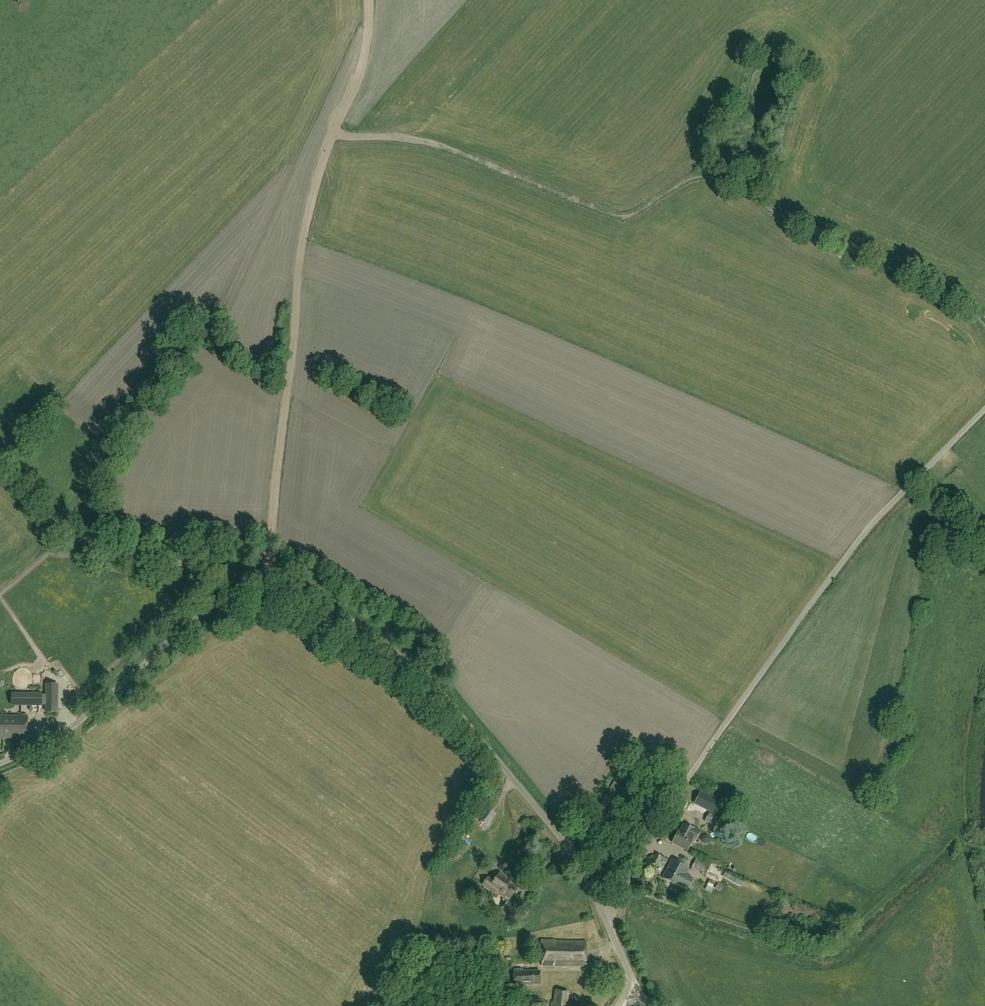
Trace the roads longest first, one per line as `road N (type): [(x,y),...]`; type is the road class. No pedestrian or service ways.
road 1 (unclassified): [(605,917),(558,834),(434,685),(335,610),(278,580),(228,591),(69,729),(0,764)]
road 2 (track): [(331,136),(444,147),(622,217),(687,180),(716,177),(933,286),(984,327)]
road 3 (unclassified): [(605,917),(693,771),(841,563),(984,409)]
road 4 (track): [(269,578),(301,250),(331,136)]
road 5 (track): [(0,479),(90,543),(252,580)]
road 6 (track): [(331,136),(362,58),(368,0)]

